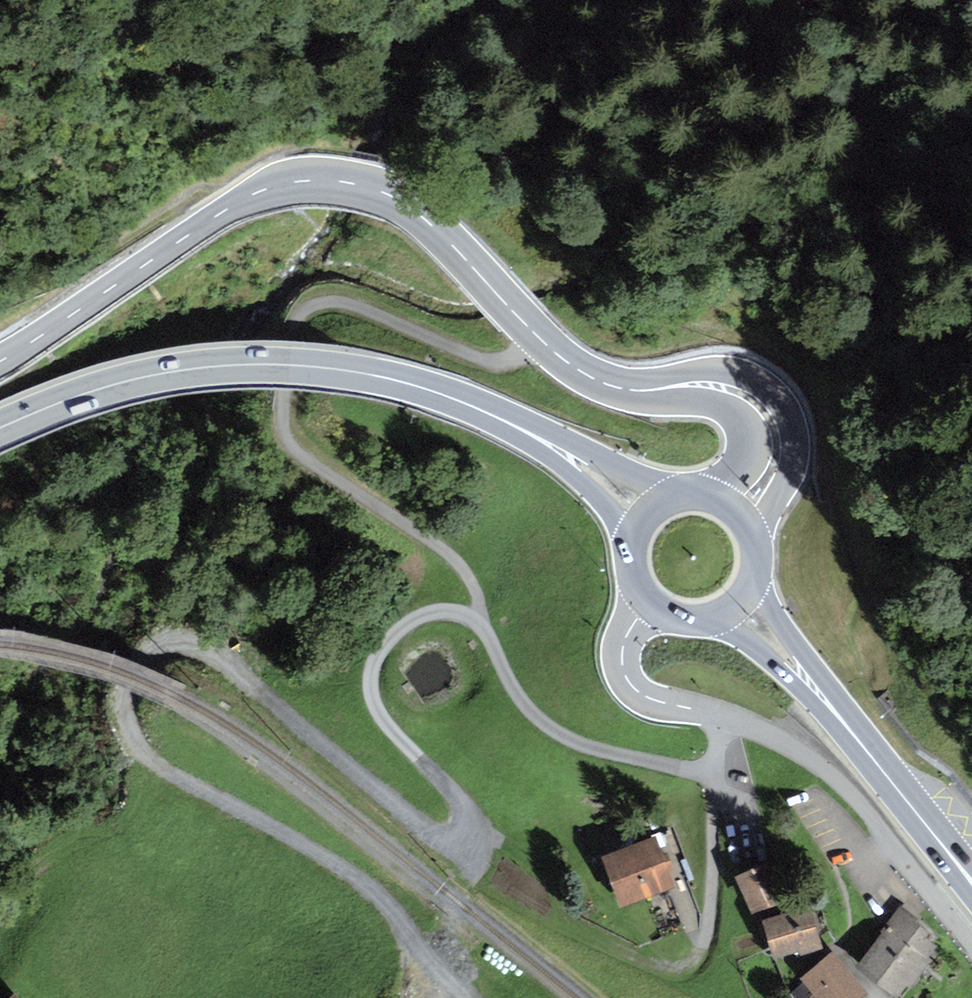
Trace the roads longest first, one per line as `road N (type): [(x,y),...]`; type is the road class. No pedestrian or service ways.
road 1 (tertiary): [(744,511),(776,457),(777,423),(750,397),(718,388),(639,393),(601,383),(522,321),(432,223),(378,189),(294,181),(249,193),(0,363)]
road 2 (primary): [(0,429),(172,373),(341,372),(450,395),(560,450),(651,511)]
road 3 (track): [(555,351),(498,366),(347,305),(317,306),(296,336),(286,437),(301,458),(457,558),(485,630)]
road 4 (unclassified): [(651,605),(622,652),(631,686),(652,700),(756,727),(831,770),(971,944)]
road 5 (track): [(440,927),(468,892),(482,851),(480,830),(376,716),(369,680),(382,643),(416,617),(446,609),(485,630)]
road 6 (primary): [(971,876),(744,604)]

